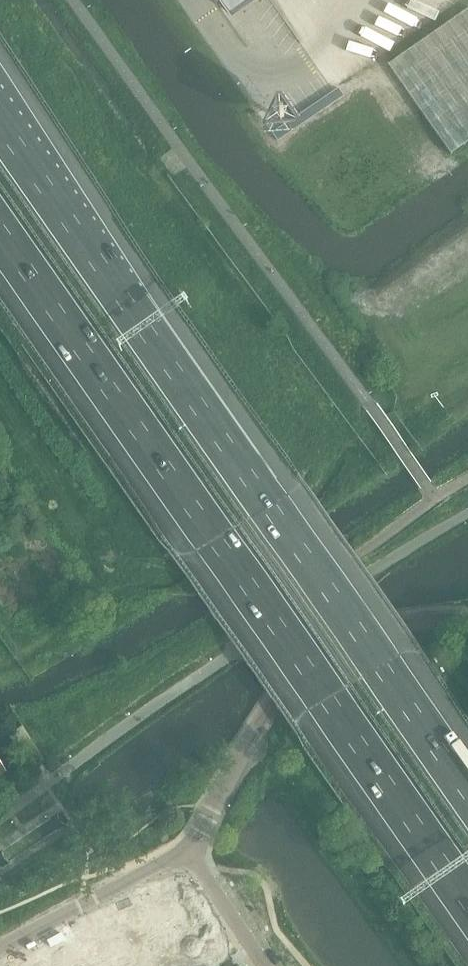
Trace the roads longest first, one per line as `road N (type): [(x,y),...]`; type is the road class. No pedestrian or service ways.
road 1 (motorway): [(467,790),(0,117)]
road 2 (motorway): [(0,232),(467,898)]
road 3 (unclassified): [(187,854),(280,696),(330,651),(392,619),(467,613)]
road 4 (residential): [(0,947),(187,854)]
road 5 (residential): [(264,965),(187,854)]

